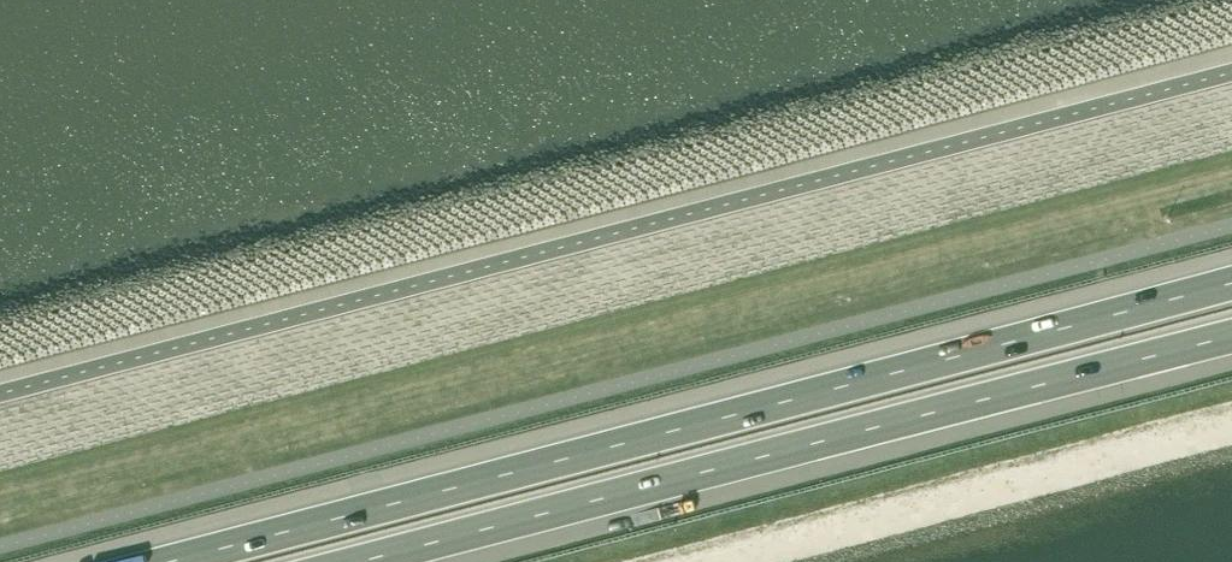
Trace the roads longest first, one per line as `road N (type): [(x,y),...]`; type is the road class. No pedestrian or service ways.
road 1 (motorway): [(1231,283),(166,561)]
road 2 (motorway): [(360,561),(1231,335)]

